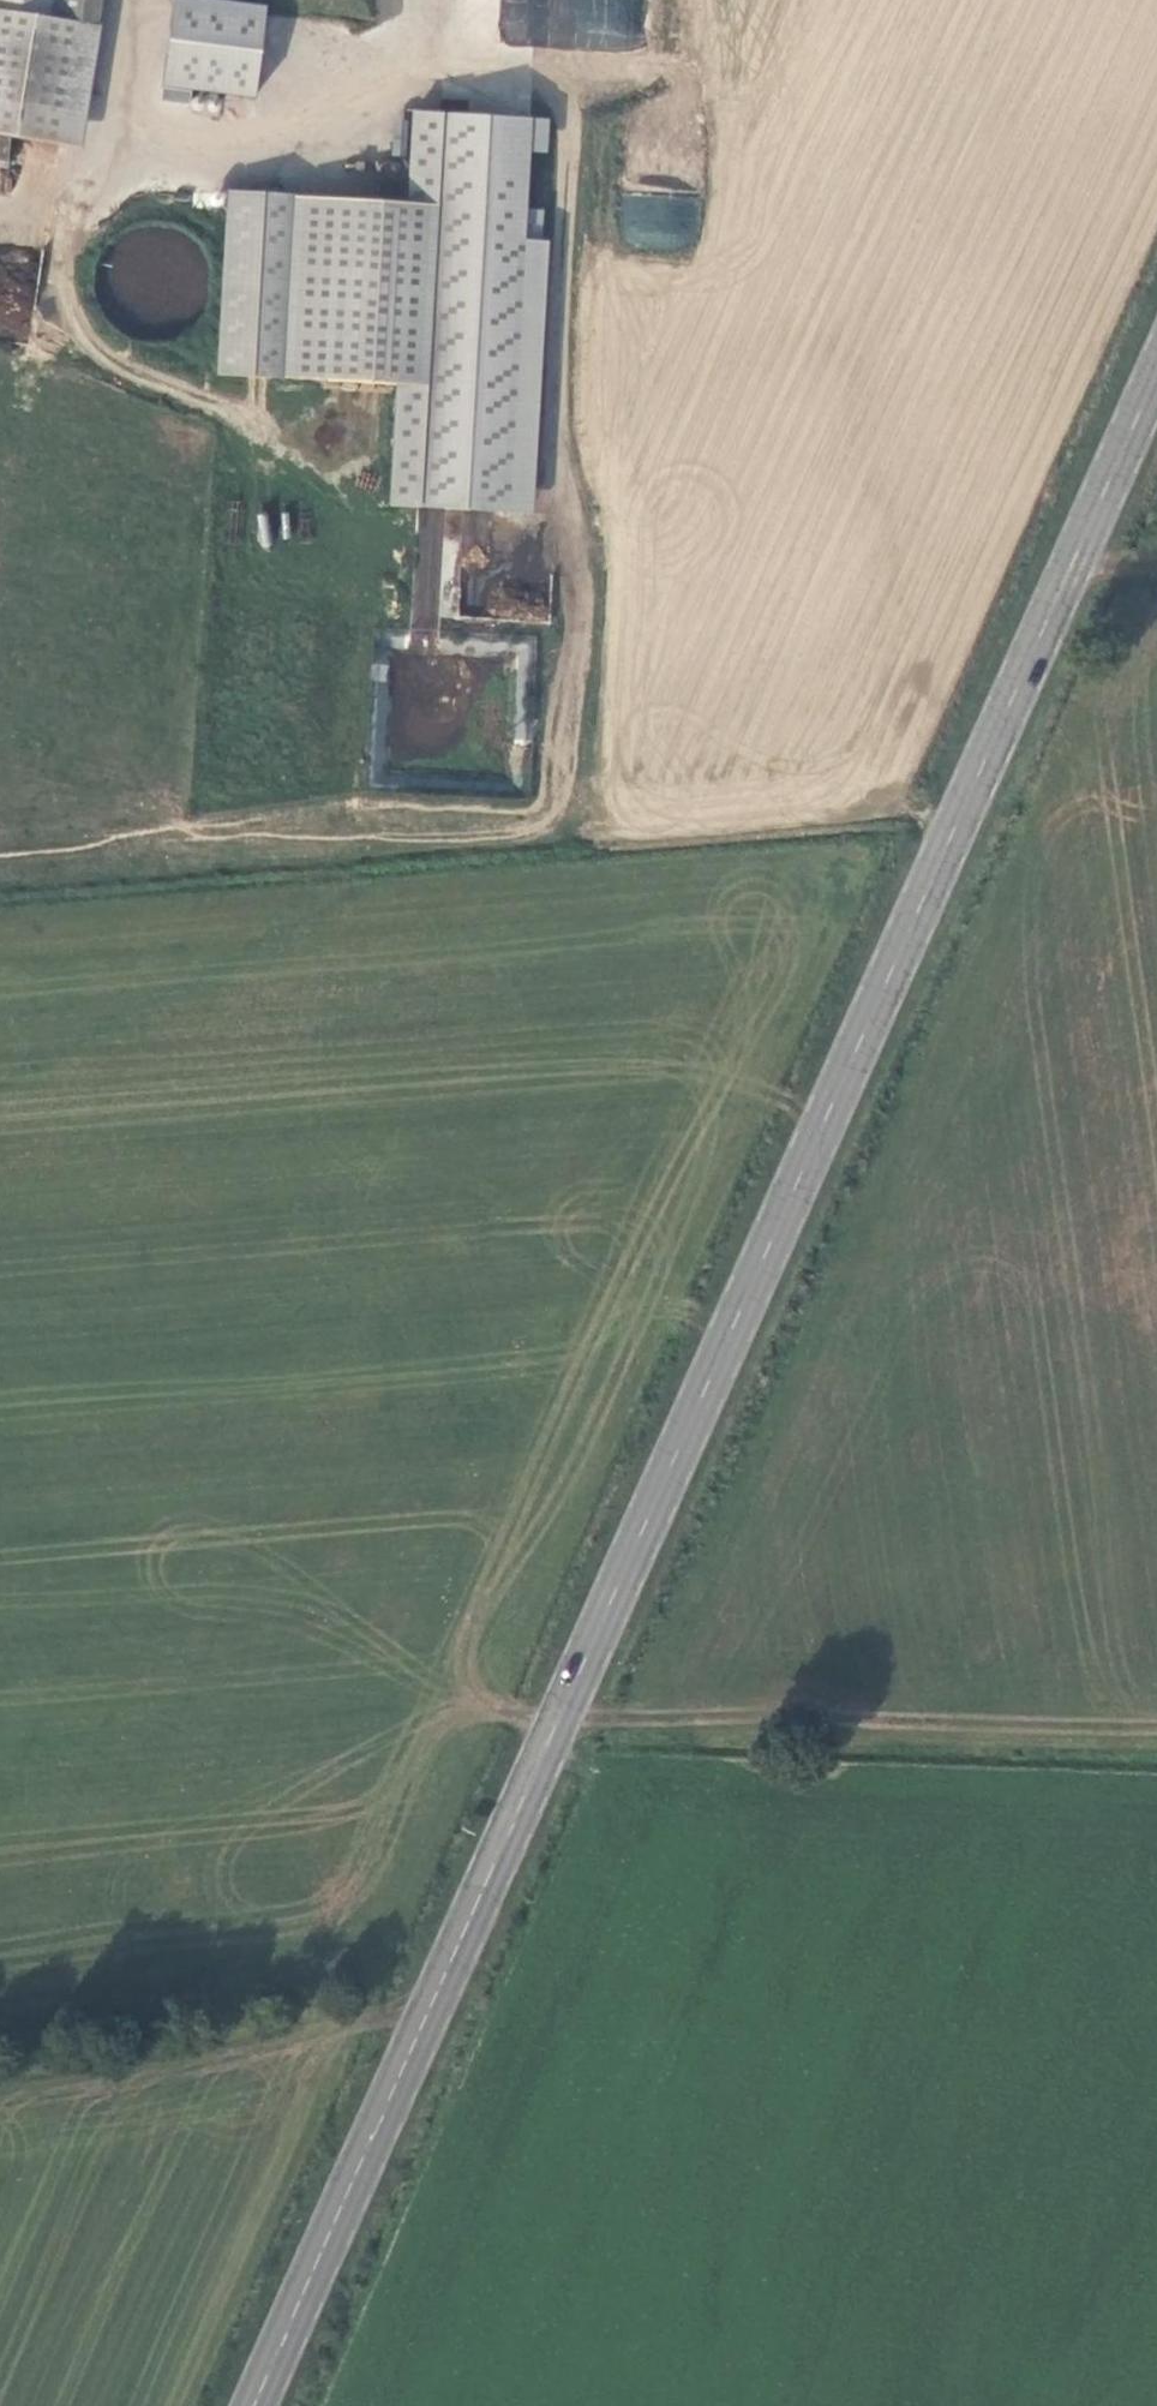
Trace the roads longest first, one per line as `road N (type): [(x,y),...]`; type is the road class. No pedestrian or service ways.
road 1 (secondary): [(255,2405),(1156,378)]
road 2 (track): [(135,0),(125,147),(202,149),(261,140),(360,97),(388,68),(391,0)]
road 3 (track): [(125,147),(71,231),(65,287),(73,310),(99,350),(121,365),(256,425)]

